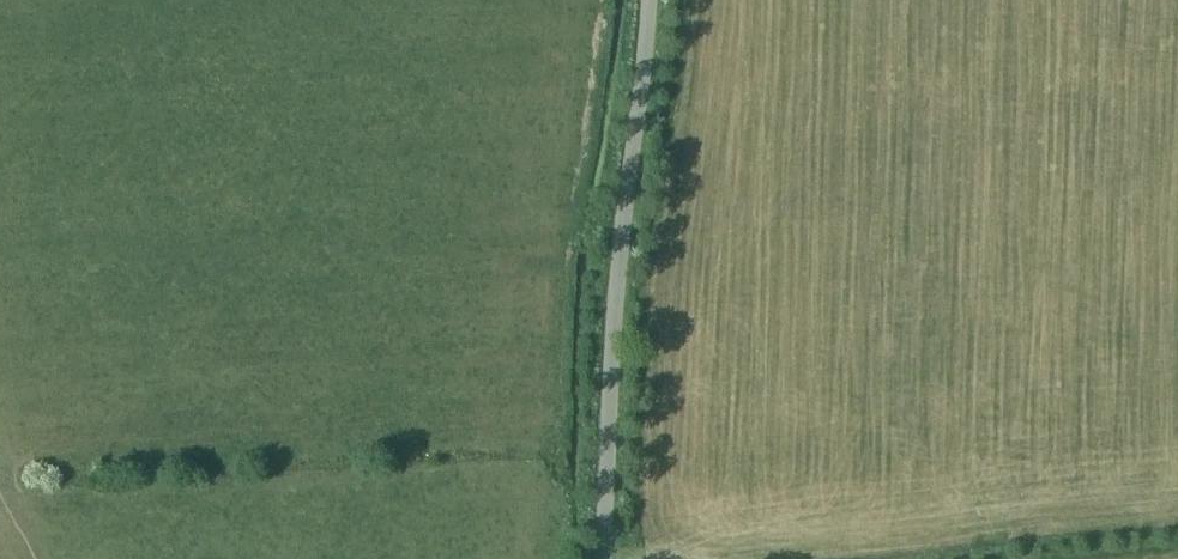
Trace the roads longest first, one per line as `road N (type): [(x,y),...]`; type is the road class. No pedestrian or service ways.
road 1 (unclassified): [(604,558),(616,308),(648,0)]

